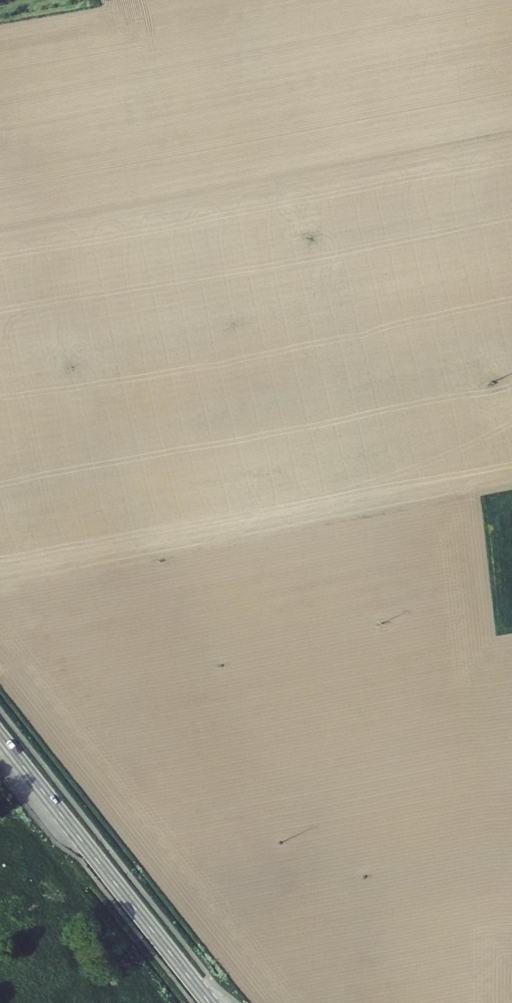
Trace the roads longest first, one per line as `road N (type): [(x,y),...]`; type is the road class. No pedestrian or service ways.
road 1 (primary): [(0,736),(210,1002)]

